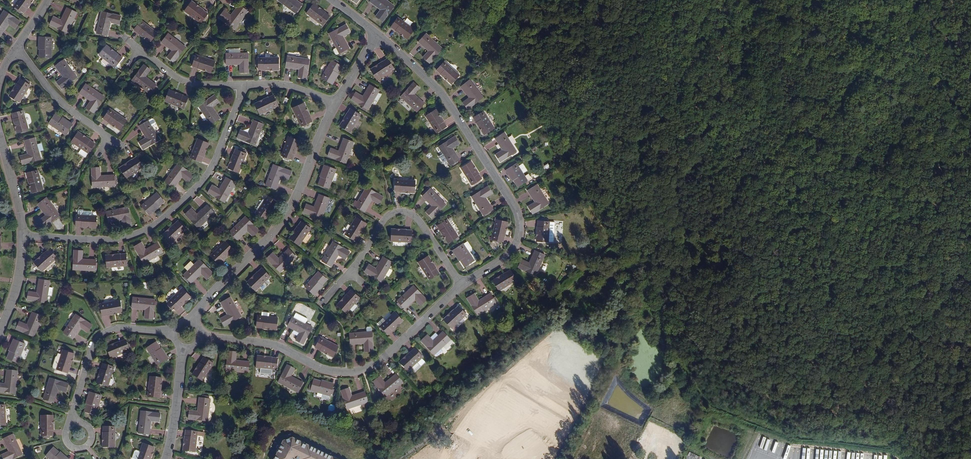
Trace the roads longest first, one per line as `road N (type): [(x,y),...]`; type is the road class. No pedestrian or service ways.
road 1 (residential): [(461,286),(508,254),(517,215),(442,95),(378,34)]
road 2 (residential): [(22,236),(99,240),(150,229),(208,172),(243,85)]
road 3 (residential): [(201,337),(264,343),(324,370),(354,371),(375,364),(461,286)]
road 4 (residential): [(191,322),(298,198),(335,103)]
road 5 (residential): [(461,286),(416,218),(400,211),(383,219),(350,271)]
road 6 (residential): [(174,333),(103,333),(72,423)]
road 7 (residential): [(17,47),(56,100),(123,148)]

